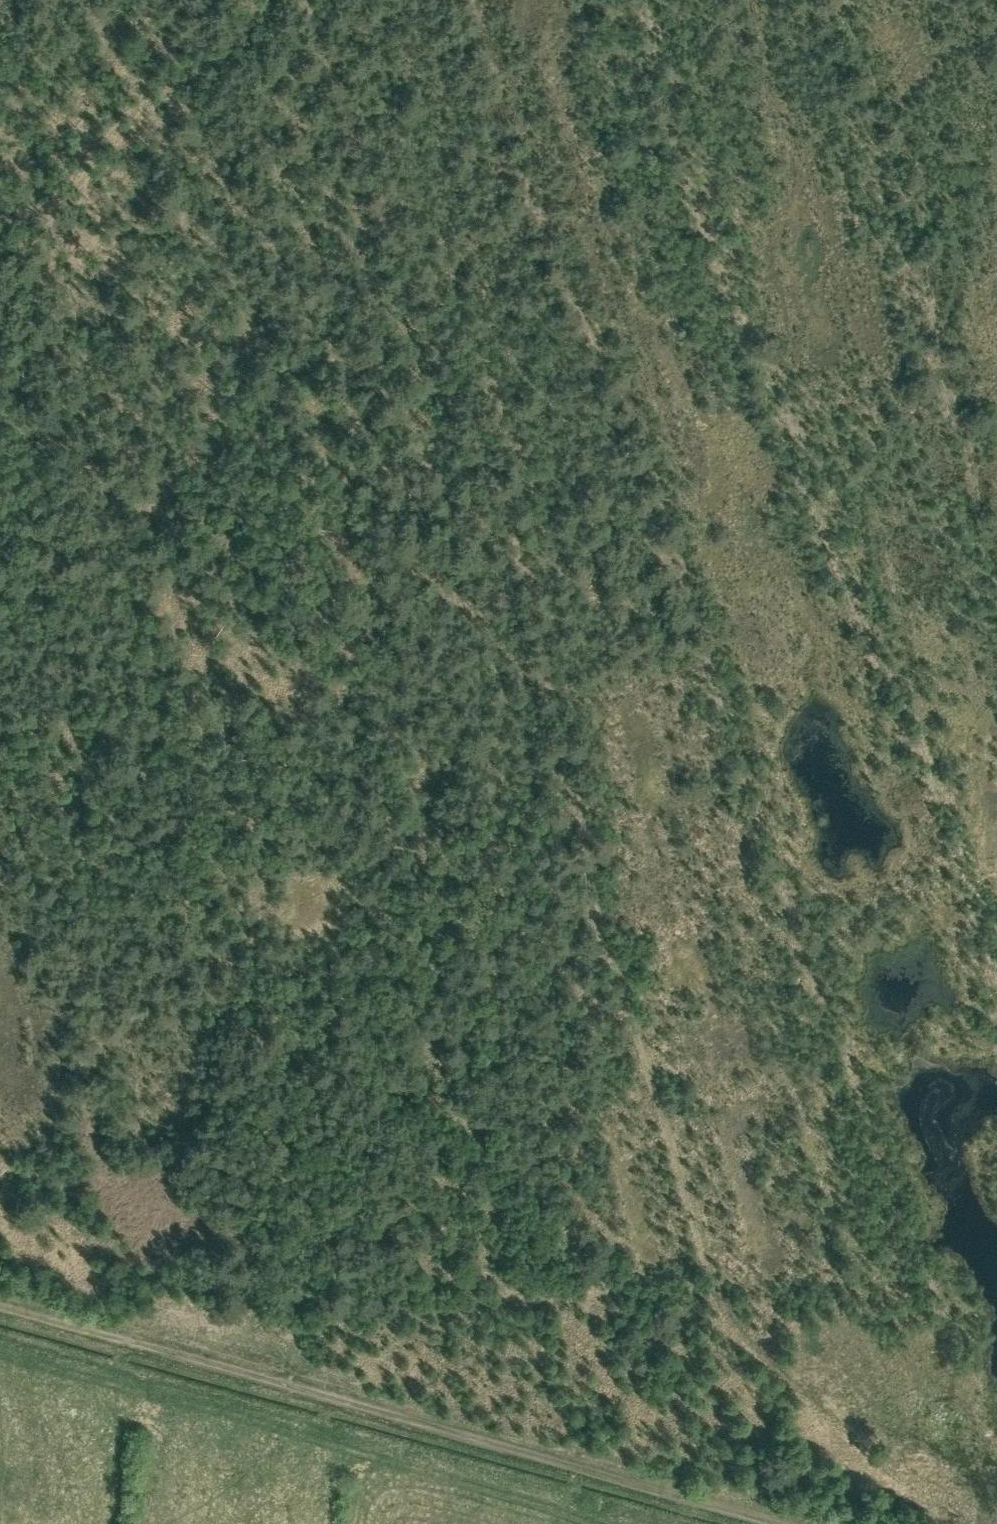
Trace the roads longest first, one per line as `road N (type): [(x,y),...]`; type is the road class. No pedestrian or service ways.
road 1 (track): [(0,1303),(789,1523)]

